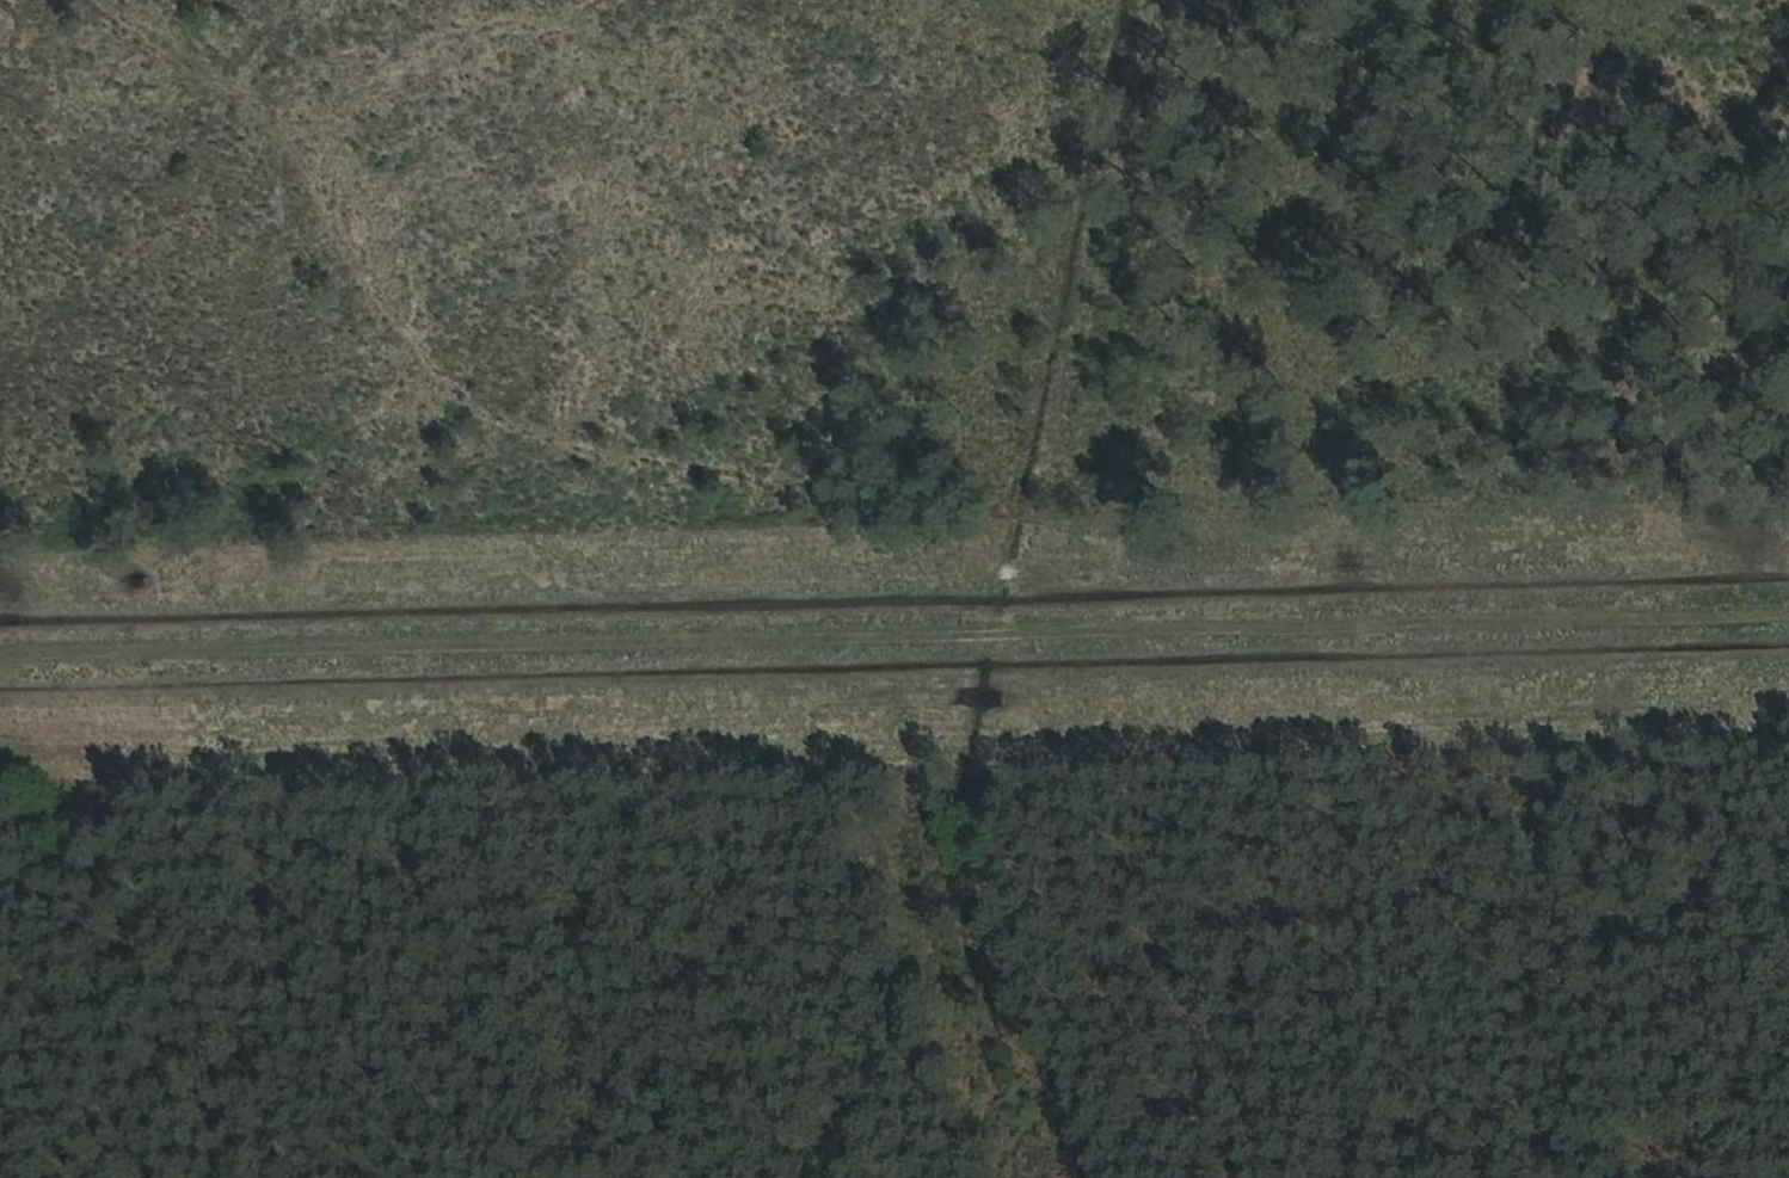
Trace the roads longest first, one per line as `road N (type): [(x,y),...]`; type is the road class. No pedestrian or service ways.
road 1 (track): [(0,637),(1788,583)]

